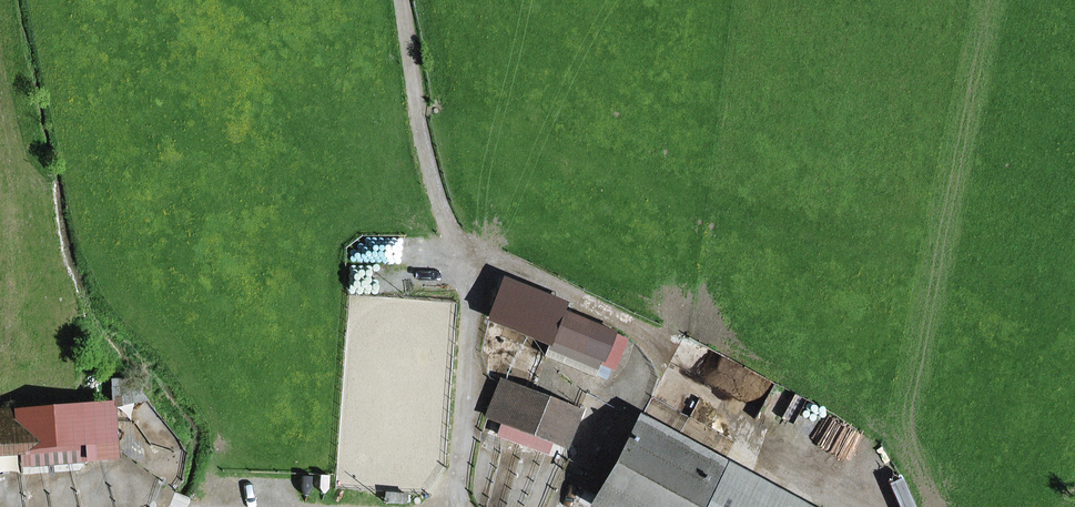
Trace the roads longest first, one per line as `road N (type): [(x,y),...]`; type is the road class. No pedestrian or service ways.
road 1 (track): [(403,0),(429,159),(476,303),(478,358),(454,506)]

